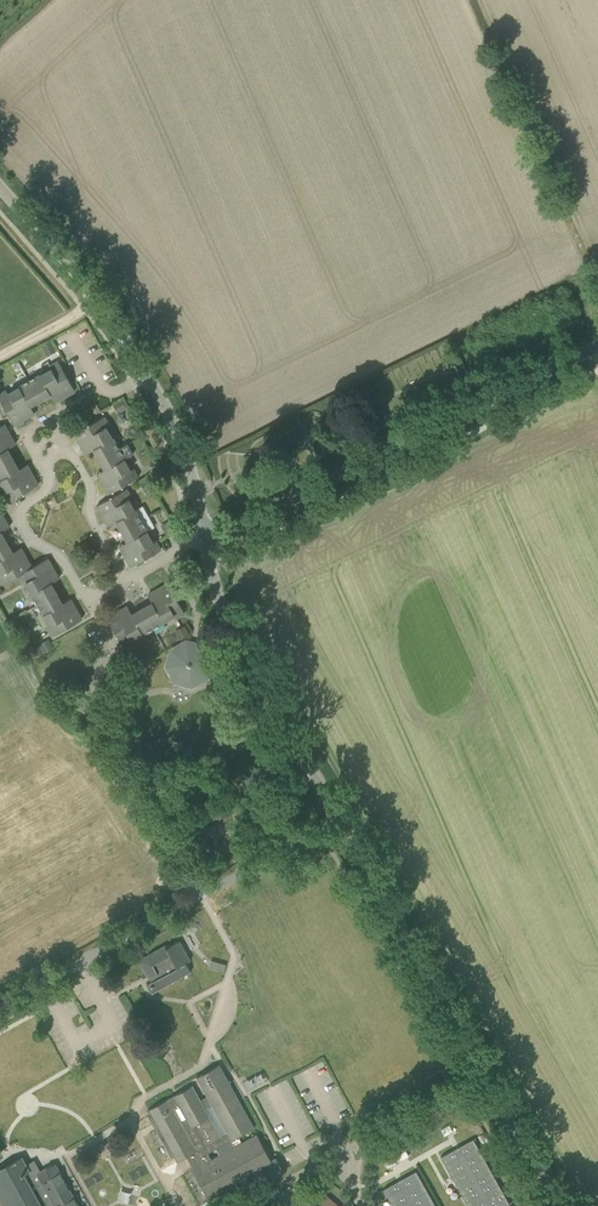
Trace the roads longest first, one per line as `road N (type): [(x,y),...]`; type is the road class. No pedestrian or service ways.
road 1 (tertiary): [(205,542),(597,346)]
road 2 (residential): [(126,583),(88,513),(94,495),(53,421),(26,435),(49,489),(15,508),(34,541),(59,555),(88,604)]
road 3 (tertiary): [(205,542),(181,432),(102,305),(0,184)]
road 4 (residential): [(205,889),(104,713),(110,642),(88,604)]
road 5 (unclassified): [(343,811),(228,621),(205,542)]
road 6 (unclassified): [(484,1068),(343,811)]
road 7 (residential): [(79,960),(115,1026),(109,1029),(76,1045),(42,981)]
road 8 (unclassified): [(564,1205),(484,1068)]
road 9 (residential): [(205,889),(343,811)]
road 10 (residential): [(79,960),(205,889)]
road 11 (residential): [(363,1136),(484,1068)]

